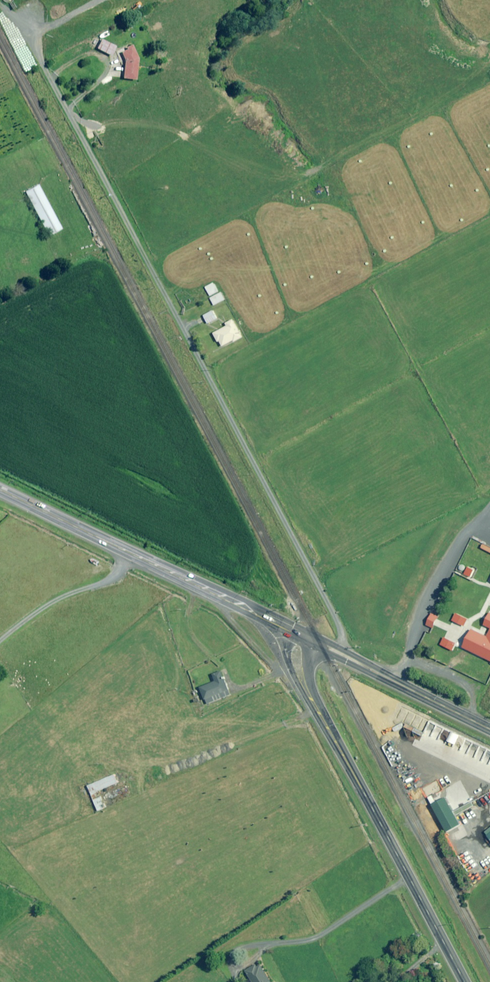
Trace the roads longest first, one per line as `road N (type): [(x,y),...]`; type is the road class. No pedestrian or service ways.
road 1 (track): [(344,657),(337,628),(51,85)]
road 2 (tertiary): [(461,981),(310,696),(298,660),(303,637)]
road 3 (secondary): [(0,490),(303,637)]
road 4 (secondary): [(303,637),(489,730)]
road 5 (track): [(399,684),(427,608),(469,531),(489,511)]

